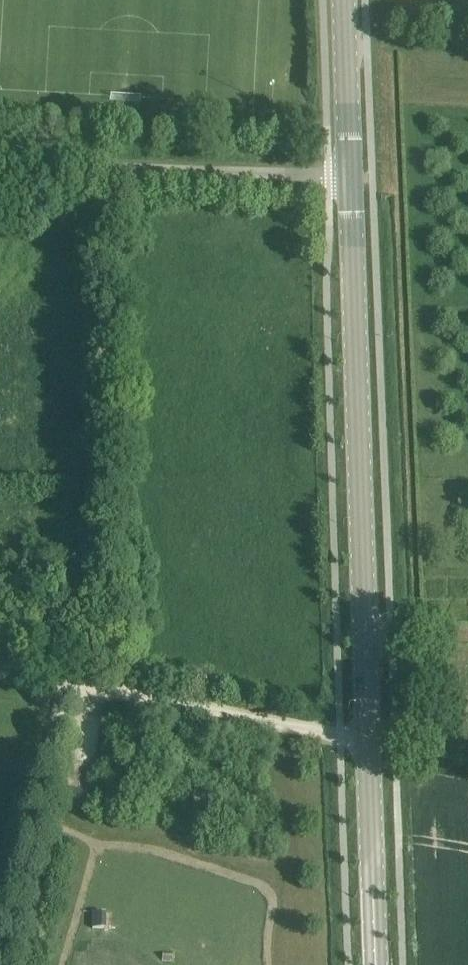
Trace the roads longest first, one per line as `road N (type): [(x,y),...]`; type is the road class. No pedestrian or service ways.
road 1 (secondary): [(381,964),(344,0)]
road 2 (track): [(340,732),(0,670)]
road 3 (unclassified): [(330,175),(0,164)]

